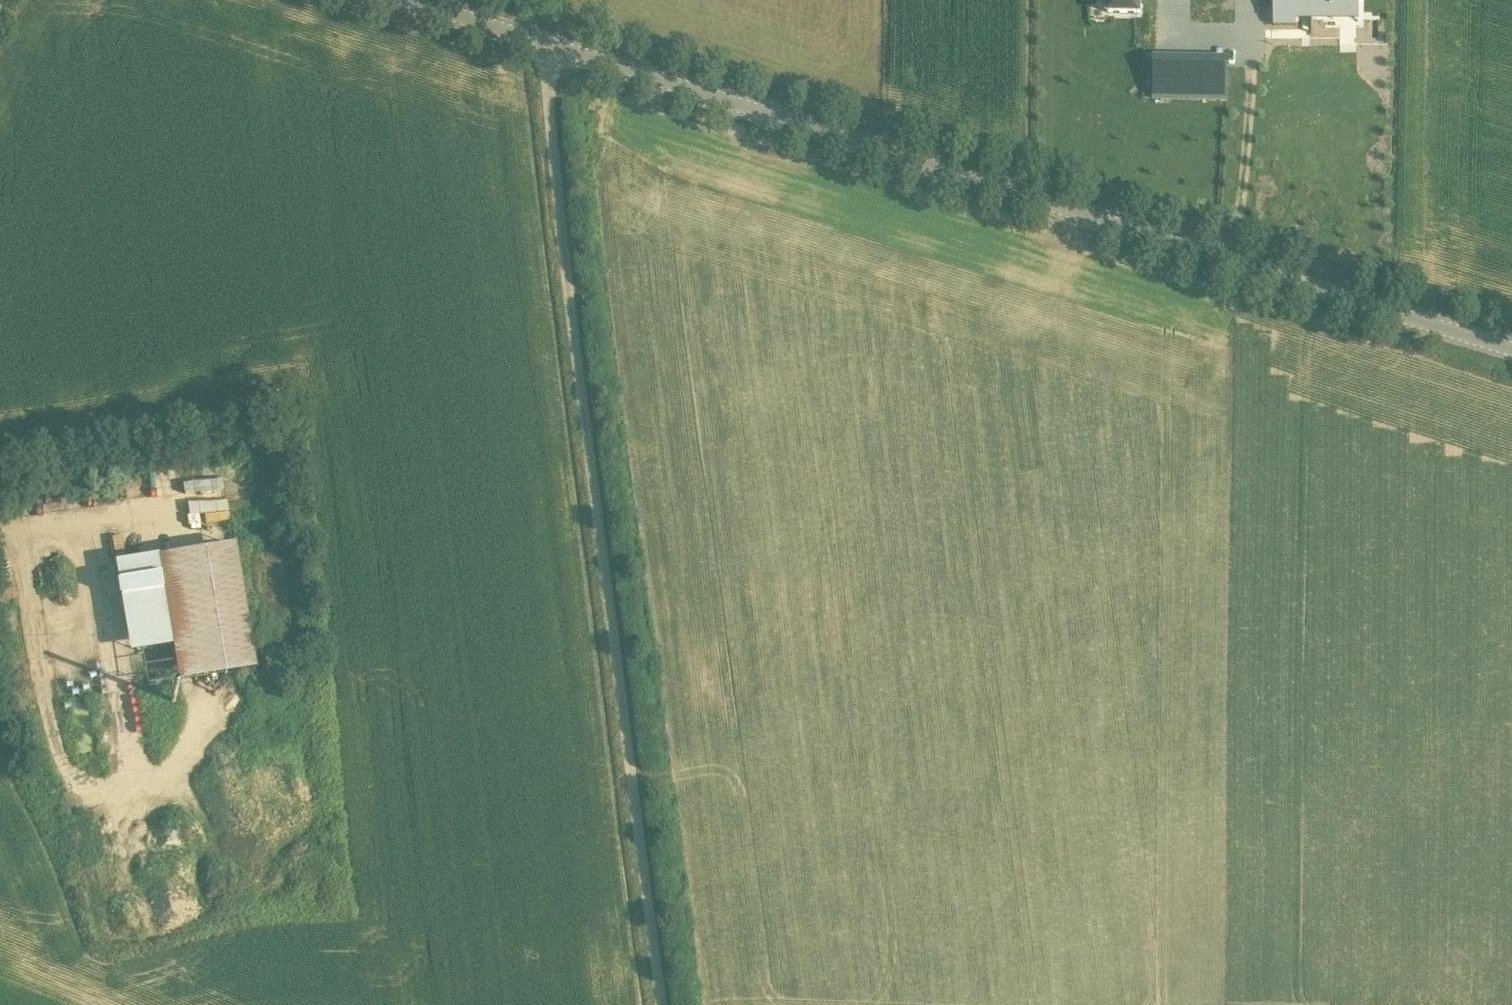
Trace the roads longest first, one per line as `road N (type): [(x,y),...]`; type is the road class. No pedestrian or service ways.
road 1 (tertiary): [(1511,346),(420,0)]

